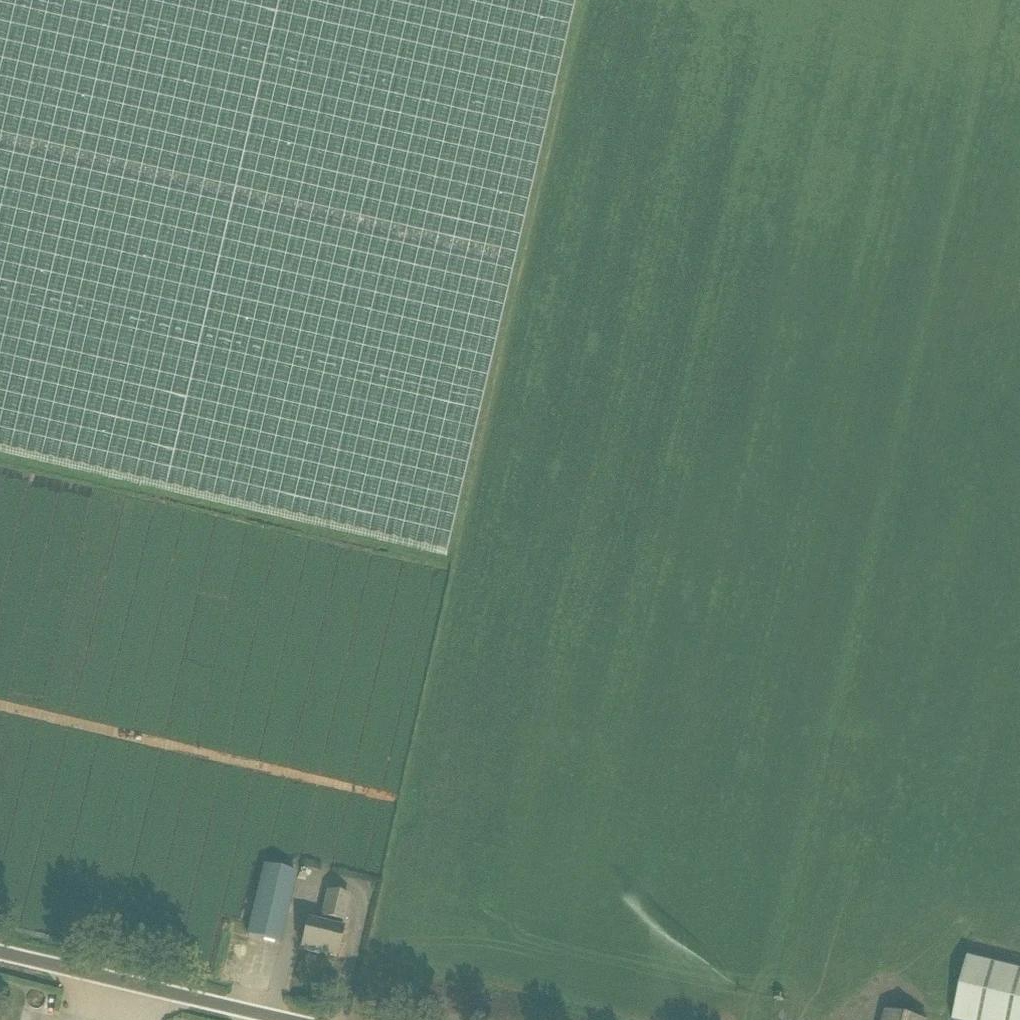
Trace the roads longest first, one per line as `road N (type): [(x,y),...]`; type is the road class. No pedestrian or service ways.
road 1 (unclassified): [(305,1019),(0,944)]

